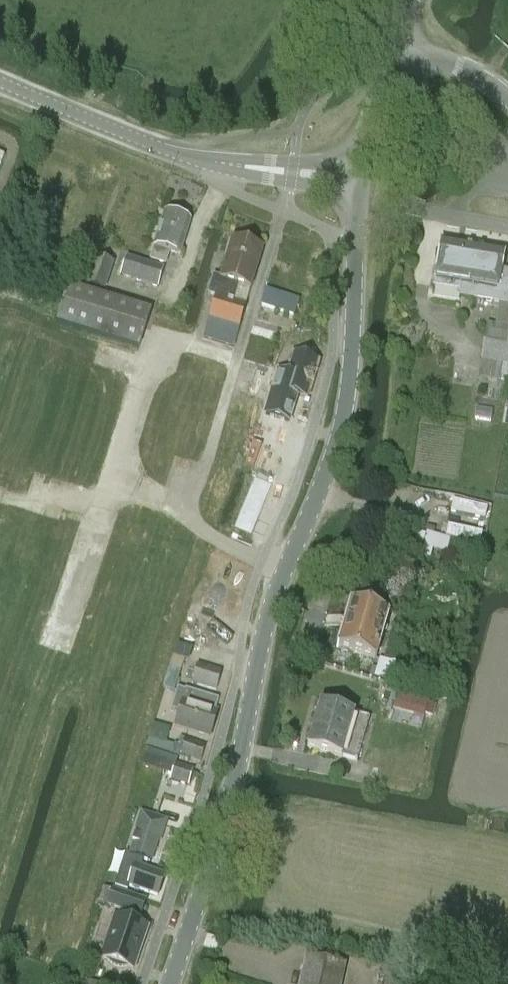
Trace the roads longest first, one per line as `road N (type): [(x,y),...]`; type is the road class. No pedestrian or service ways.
road 1 (tertiary): [(360,178),(343,418),(264,627),(227,808),(168,983)]
road 2 (tertiary): [(360,178),(216,163),(0,83)]
road 3 (track): [(286,572),(152,497),(0,499)]
road 4 (tertiary): [(360,178),(397,49)]
road 5 (unclassified): [(507,99),(462,69),(397,49)]

